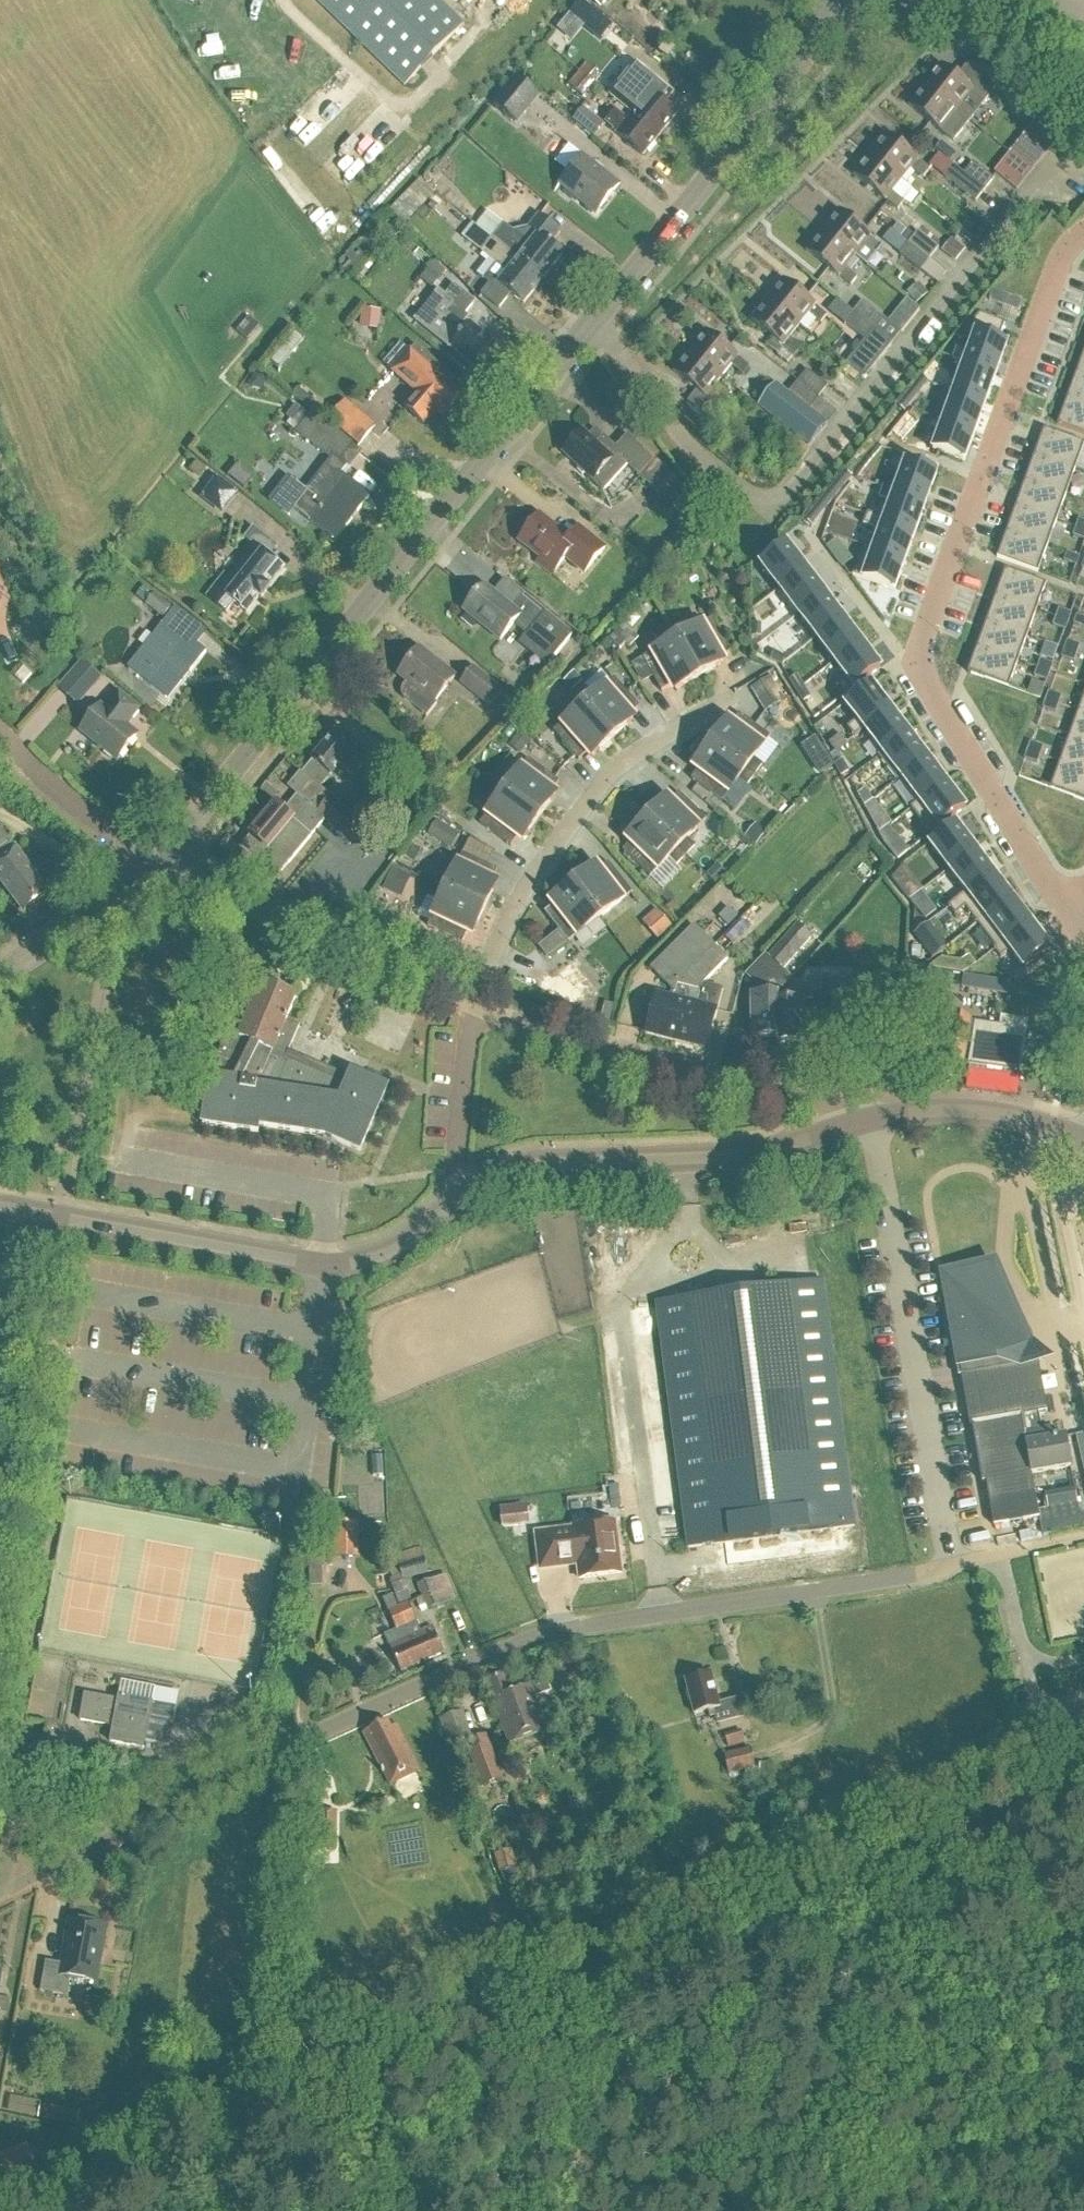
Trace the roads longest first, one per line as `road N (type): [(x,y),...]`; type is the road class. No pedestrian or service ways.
road 1 (unclassified): [(0,1895),(289,1748),(519,1644),(587,1625),(949,1566),(870,1120)]
road 2 (residential): [(591,326),(688,449),(768,513),(1067,144)]
road 3 (residential): [(1060,255),(917,663),(1045,890),(1073,911)]
road 4 (tertiary): [(168,867),(211,797),(591,326)]
road 5 (unclassified): [(470,1192),(400,1249),(350,1265),(59,1219)]
road 6 (residential): [(477,1004),(514,905),(601,782),(734,696)]
road 7 (residential): [(870,1120),(828,1103),(644,1070),(477,1004)]
road 8 (unclassified): [(870,1120),(760,1154),(531,1166),(470,1192)]
road 9 (tertiary): [(591,326),(773,98),(836,0)]
road 10 (residential): [(477,1004),(168,867)]
road 11 (unclassified): [(0,1536),(59,1219)]
road 12 (unclassified): [(1083,1143),(988,1114),(870,1120)]
road 13 (tertiary): [(168,867),(0,977)]
road 14 (residential): [(470,1192),(458,1172),(477,1004)]

